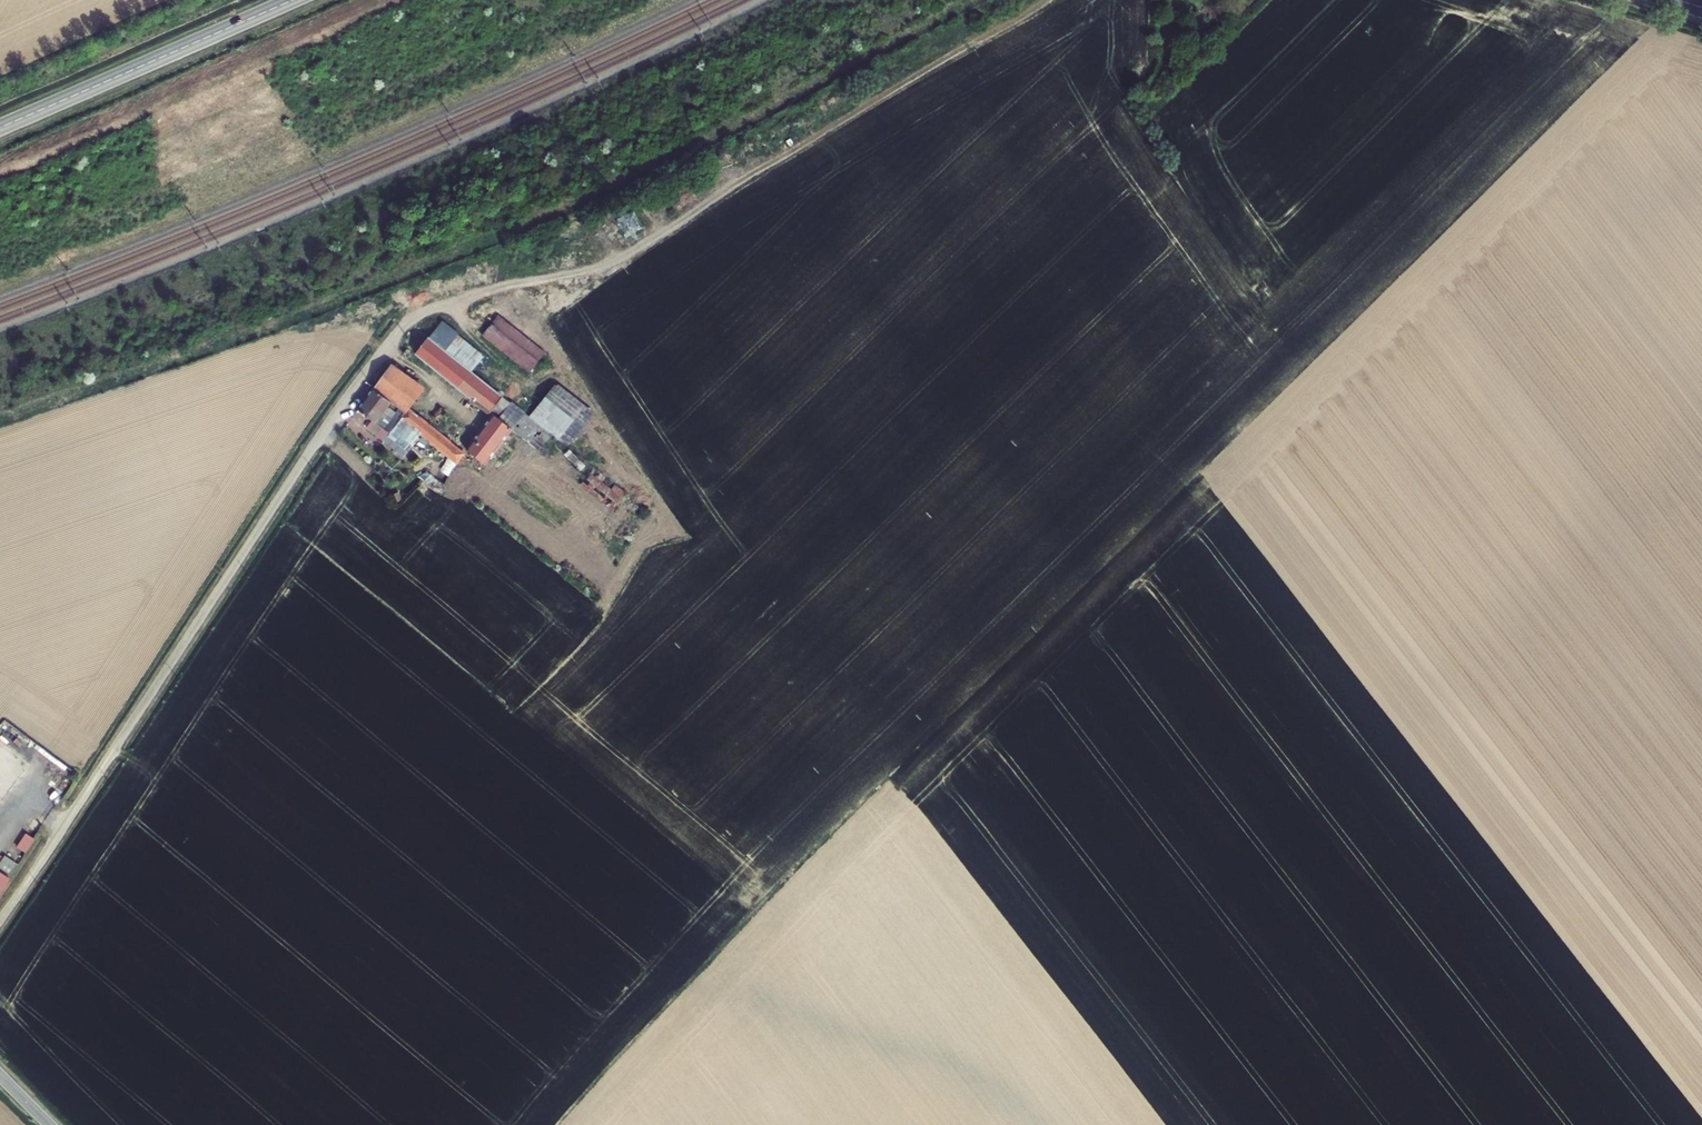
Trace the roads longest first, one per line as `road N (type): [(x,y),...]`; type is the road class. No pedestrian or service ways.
road 1 (unclassified): [(763,165),(627,253),(437,309),(397,334),(0,917)]
road 2 (tertiary): [(0,127),(293,0)]

